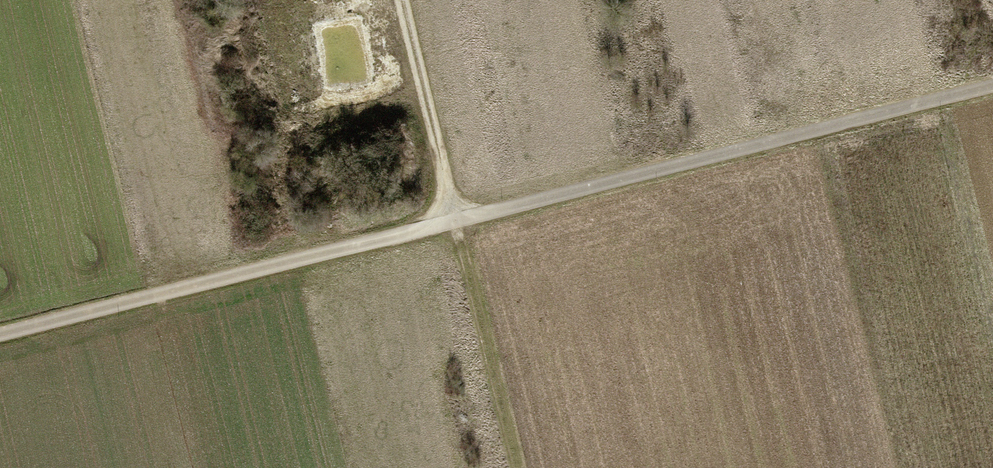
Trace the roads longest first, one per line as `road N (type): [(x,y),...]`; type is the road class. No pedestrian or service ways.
road 1 (track): [(0,333),(992,87)]
road 2 (track): [(402,0),(517,467)]

